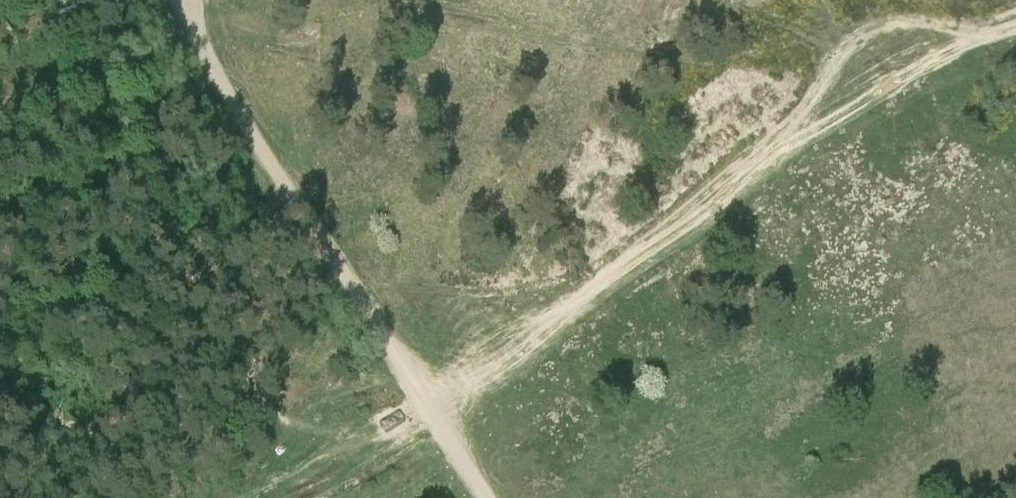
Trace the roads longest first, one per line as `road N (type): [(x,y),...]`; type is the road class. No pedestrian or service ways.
road 1 (track): [(286,497),(433,417),(827,118),(1015,15)]
road 2 (track): [(484,497),(173,0)]
road 3 (track): [(788,144),(837,48),(868,29),(913,20),(988,30),(1015,25)]

